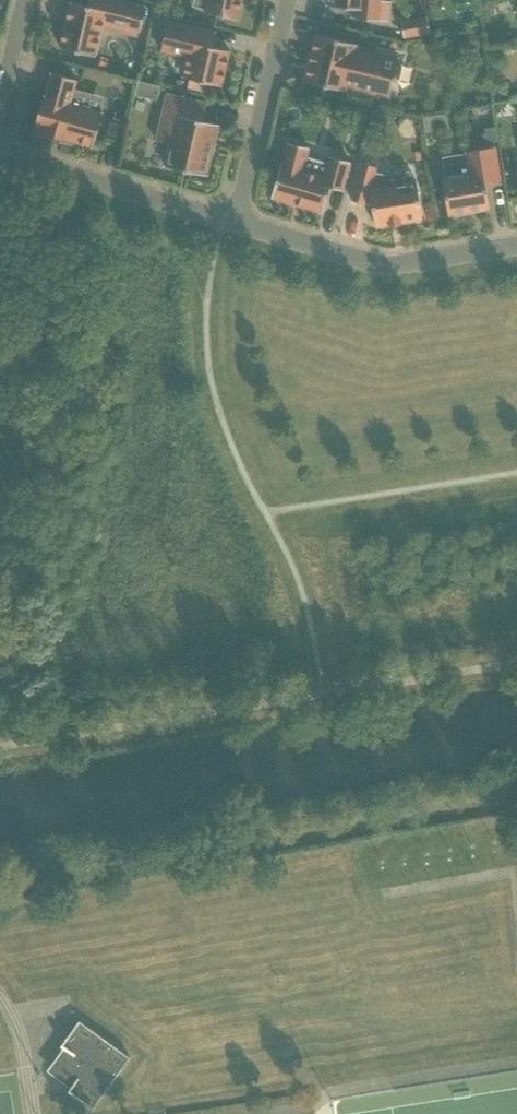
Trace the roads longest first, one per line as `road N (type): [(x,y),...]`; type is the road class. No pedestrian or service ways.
road 1 (residential): [(236,224),(396,265),(516,245)]
road 2 (residential): [(0,148),(236,224)]
road 3 (residential): [(236,224),(289,0)]

